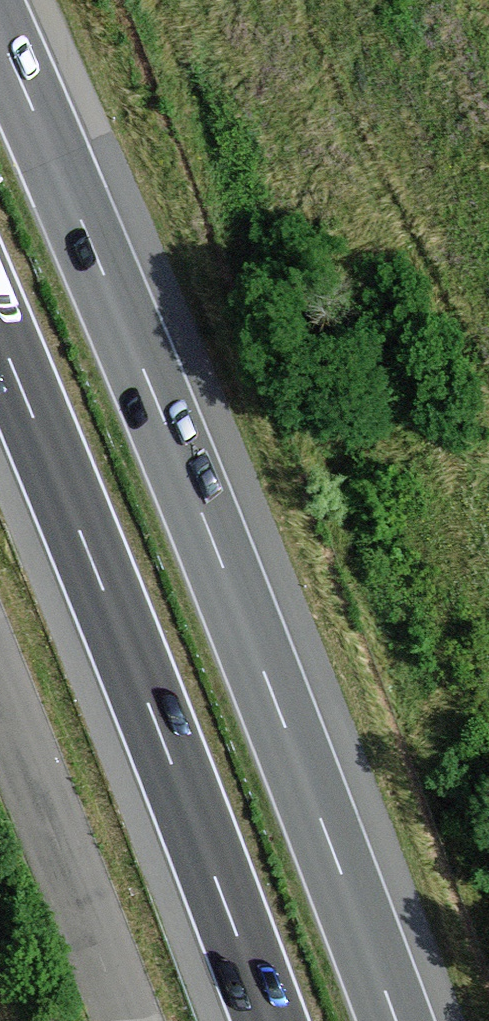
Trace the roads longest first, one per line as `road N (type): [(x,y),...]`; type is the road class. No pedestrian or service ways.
road 1 (motorway): [(394,1020),(205,530),(0,43)]
road 2 (motorway): [(0,344),(265,1020)]
road 3 (residential): [(0,722),(126,1020)]

